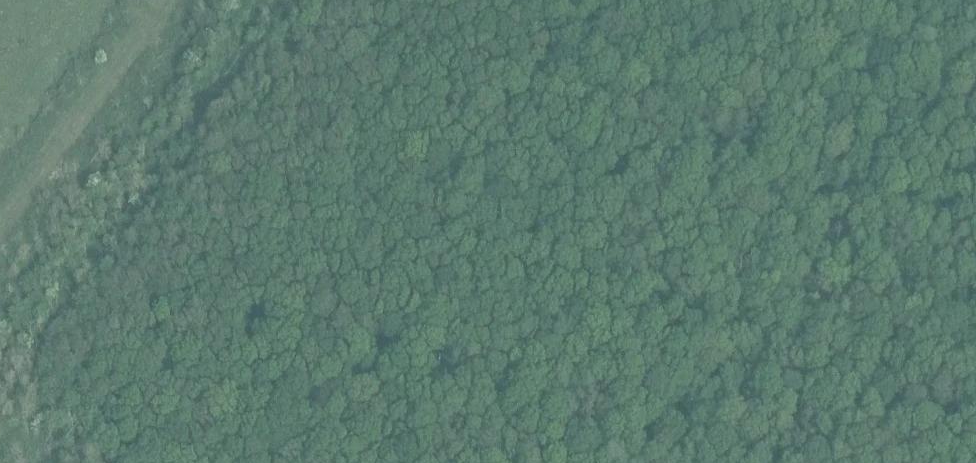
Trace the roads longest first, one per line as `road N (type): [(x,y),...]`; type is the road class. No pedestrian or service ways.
road 1 (track): [(0,207),(153,0)]

